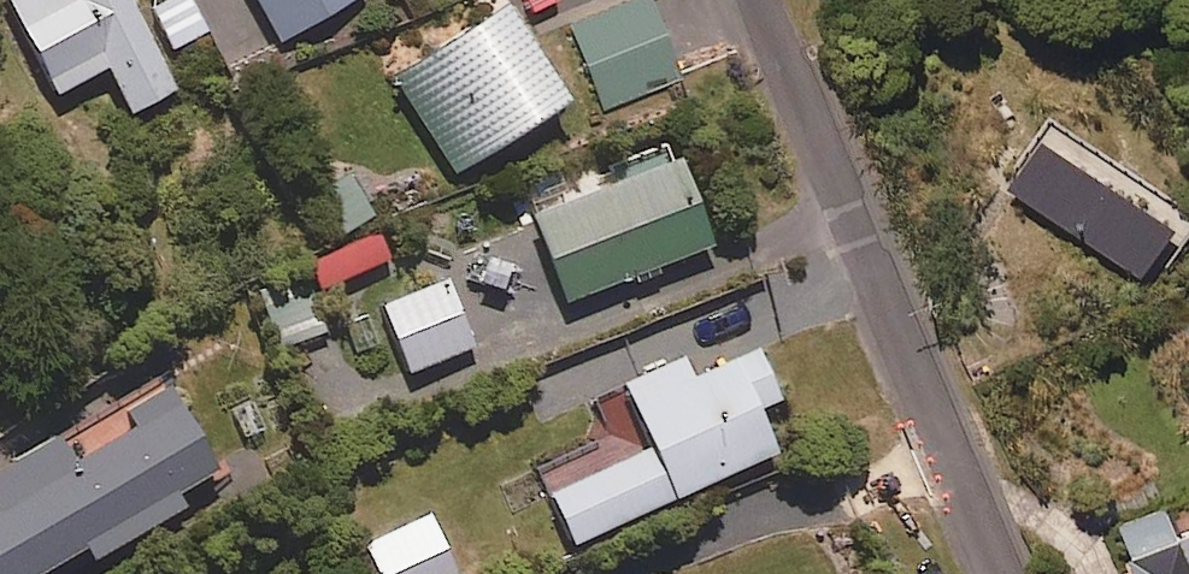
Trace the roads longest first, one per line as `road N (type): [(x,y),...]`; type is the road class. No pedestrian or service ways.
road 1 (residential): [(996,573),(759,0)]

